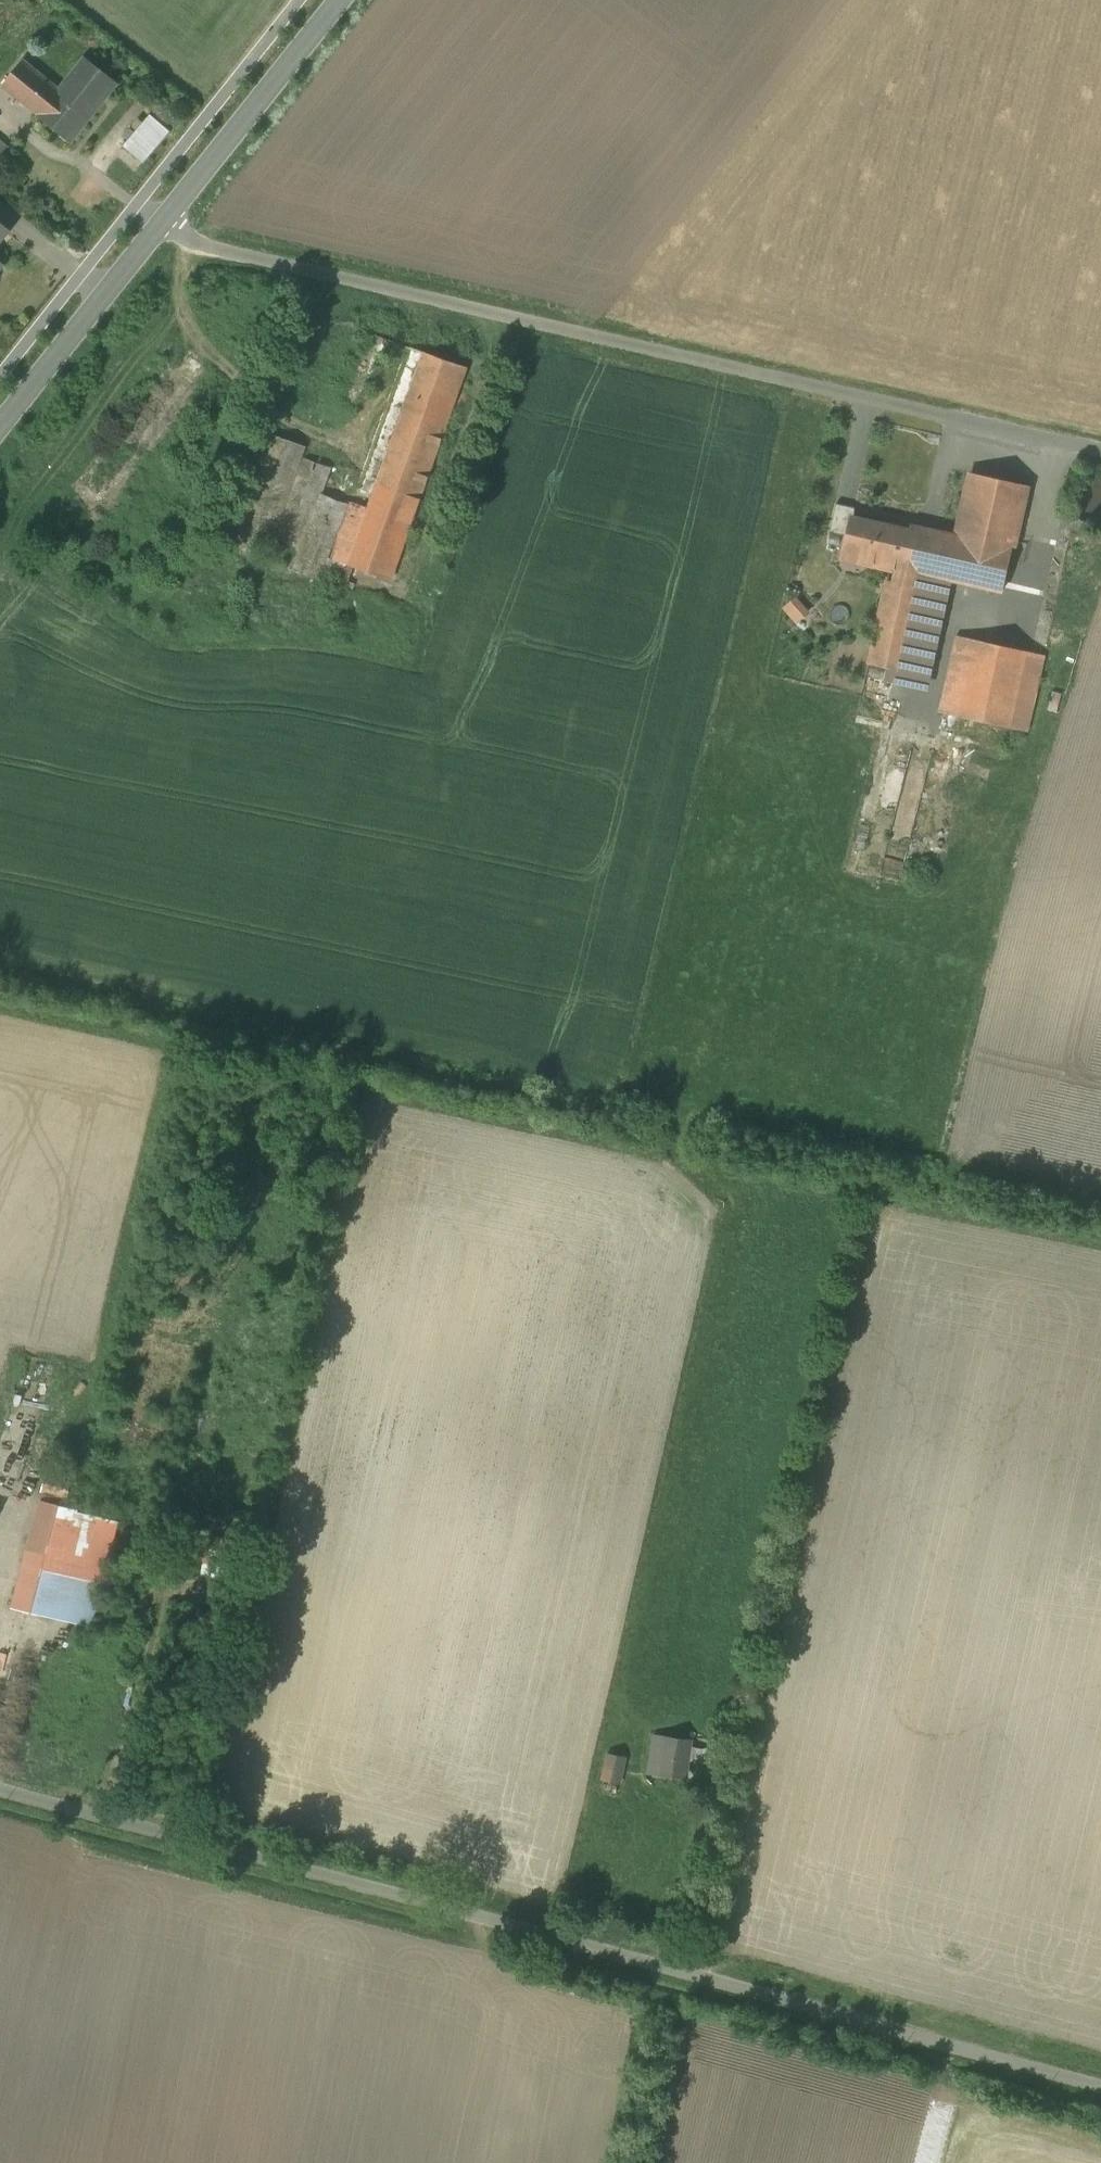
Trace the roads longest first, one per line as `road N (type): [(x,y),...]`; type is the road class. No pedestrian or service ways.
road 1 (unclassified): [(1100,2090),(0,1792)]
road 2 (unclassified): [(161,227),(287,268),(1100,446)]
road 3 (tertiary): [(161,227),(341,0)]
road 4 (tertiary): [(0,429),(161,227)]

